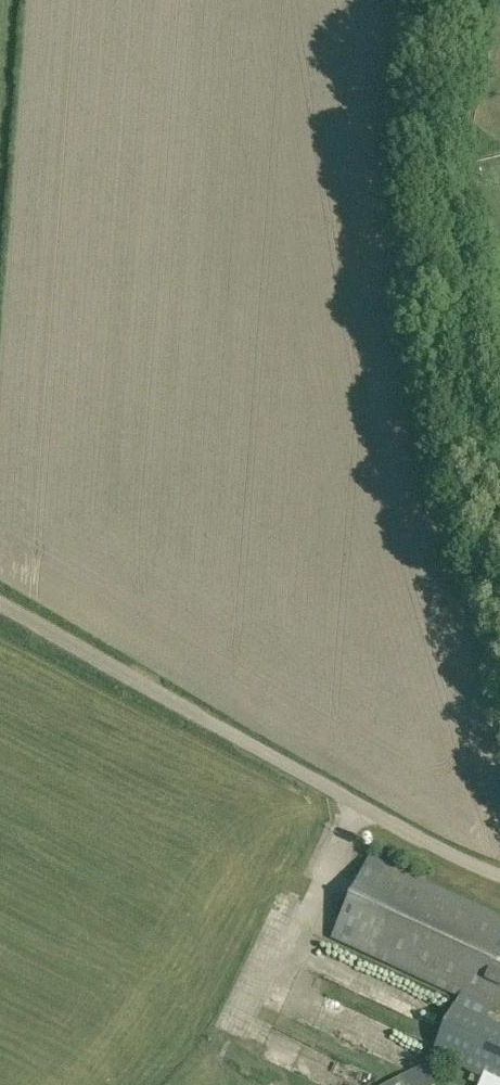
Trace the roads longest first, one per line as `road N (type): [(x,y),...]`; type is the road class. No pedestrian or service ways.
road 1 (unclassified): [(499,874),(359,805),(0,601)]
road 2 (track): [(456,0),(436,64),(429,194),(499,520)]

